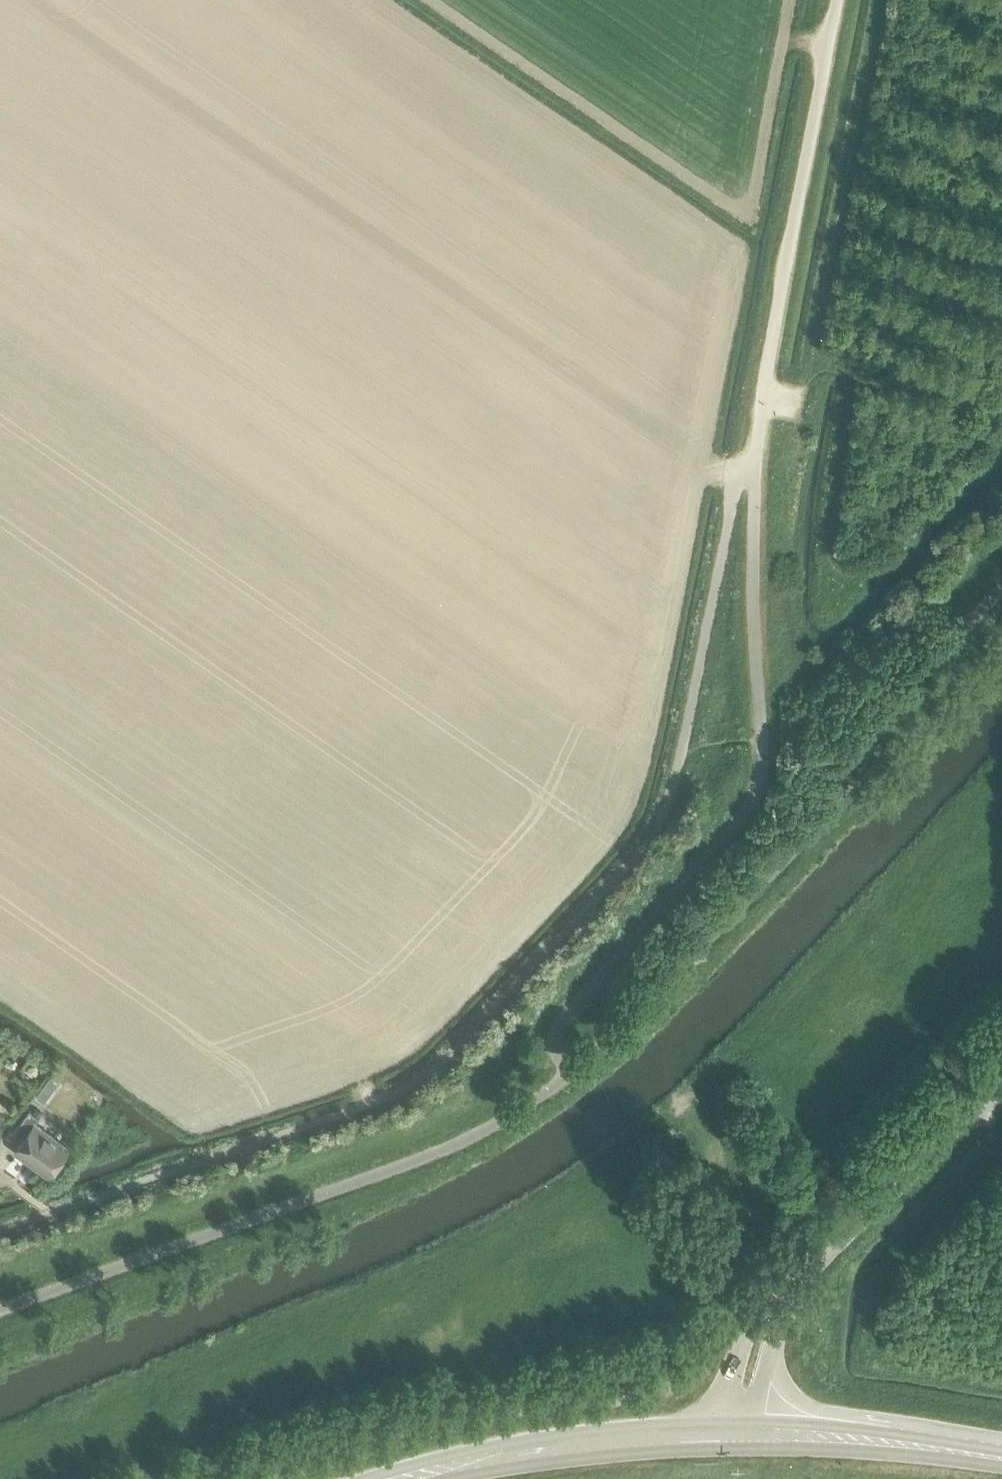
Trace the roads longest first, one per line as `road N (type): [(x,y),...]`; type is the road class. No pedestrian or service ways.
road 1 (unclassified): [(757,472),(837,0)]
road 2 (secondary): [(400,1478),(587,1443),(716,1435)]
road 3 (tertiary): [(1001,1079),(779,1304)]
road 4 (secondary): [(891,1443),(798,1402),(781,1381),(773,1346)]
road 5 (tertiary): [(779,1304),(742,1342),(716,1435)]
road 6 (secondary): [(891,1443),(748,1435)]

